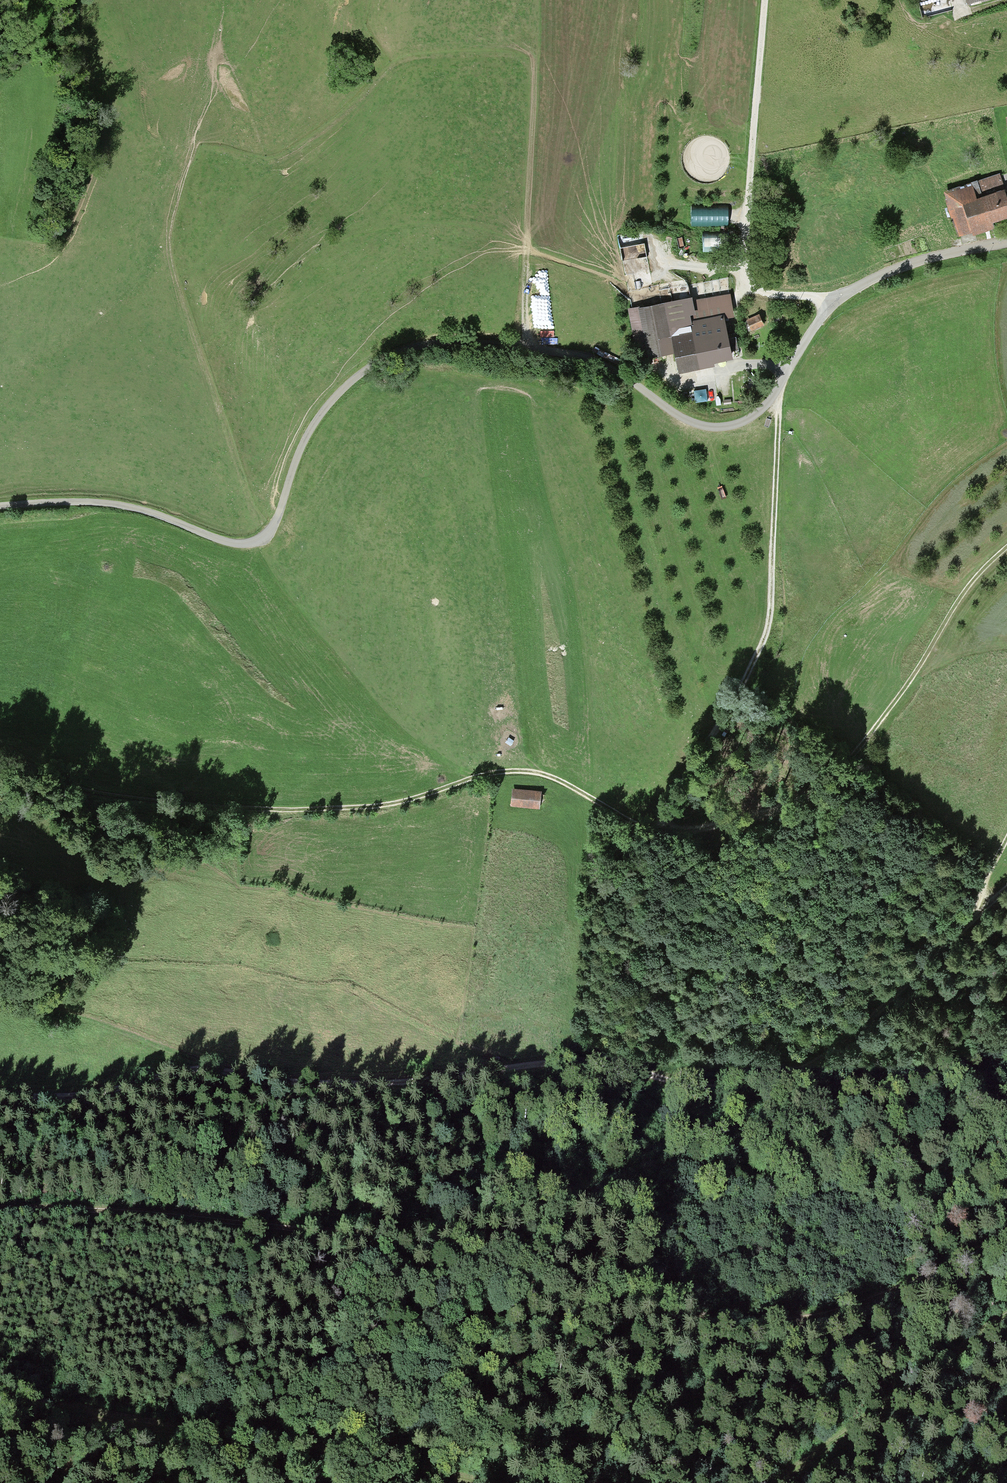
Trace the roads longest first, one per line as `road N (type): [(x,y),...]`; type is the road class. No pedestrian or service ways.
road 1 (motorway): [(0,219),(1006,1437)]
road 2 (motorway): [(1006,1320),(165,293),(0,110)]
road 3 (track): [(469,781),(439,760),(276,569),(166,253),(184,155),(202,146),(281,158),(399,62),(517,56),(529,78),(525,349)]
road 4 (track): [(0,508),(97,503),(214,539),(254,543),(276,516),(303,439),(332,400),(373,365),(418,347),(574,356),(677,417),(699,426),(738,423),(771,400),(829,299),(907,266),(1006,241)]
road 5 (track): [(0,1097),(117,1090),(207,1065),(338,1083),(588,1061),(670,1083),(754,1084),(845,1043),(1006,884)]
road 6 (track): [(0,1209),(123,1210),(458,1239),(512,1247),(686,1310),(772,1321),(844,1310),(1006,1246)]
road 7 (track): [(1006,545),(974,577),(868,737),(827,786),(796,803),(689,835),(647,833),(555,780),(509,773),(361,810),(226,808)]
road 8 (track): [(477,1482),(0,1397)]
road 9 (track): [(647,833),(767,632),(771,400)]
road 10 (track): [(760,0),(742,278),(748,291),(829,299)]
road 11 (track): [(1006,1313),(775,1482)]
road 12 (track): [(0,745),(155,796),(226,808)]
road 13 (track): [(0,994),(207,1065)]
road 14 (track): [(286,812),(235,831),(223,851),(142,867)]

